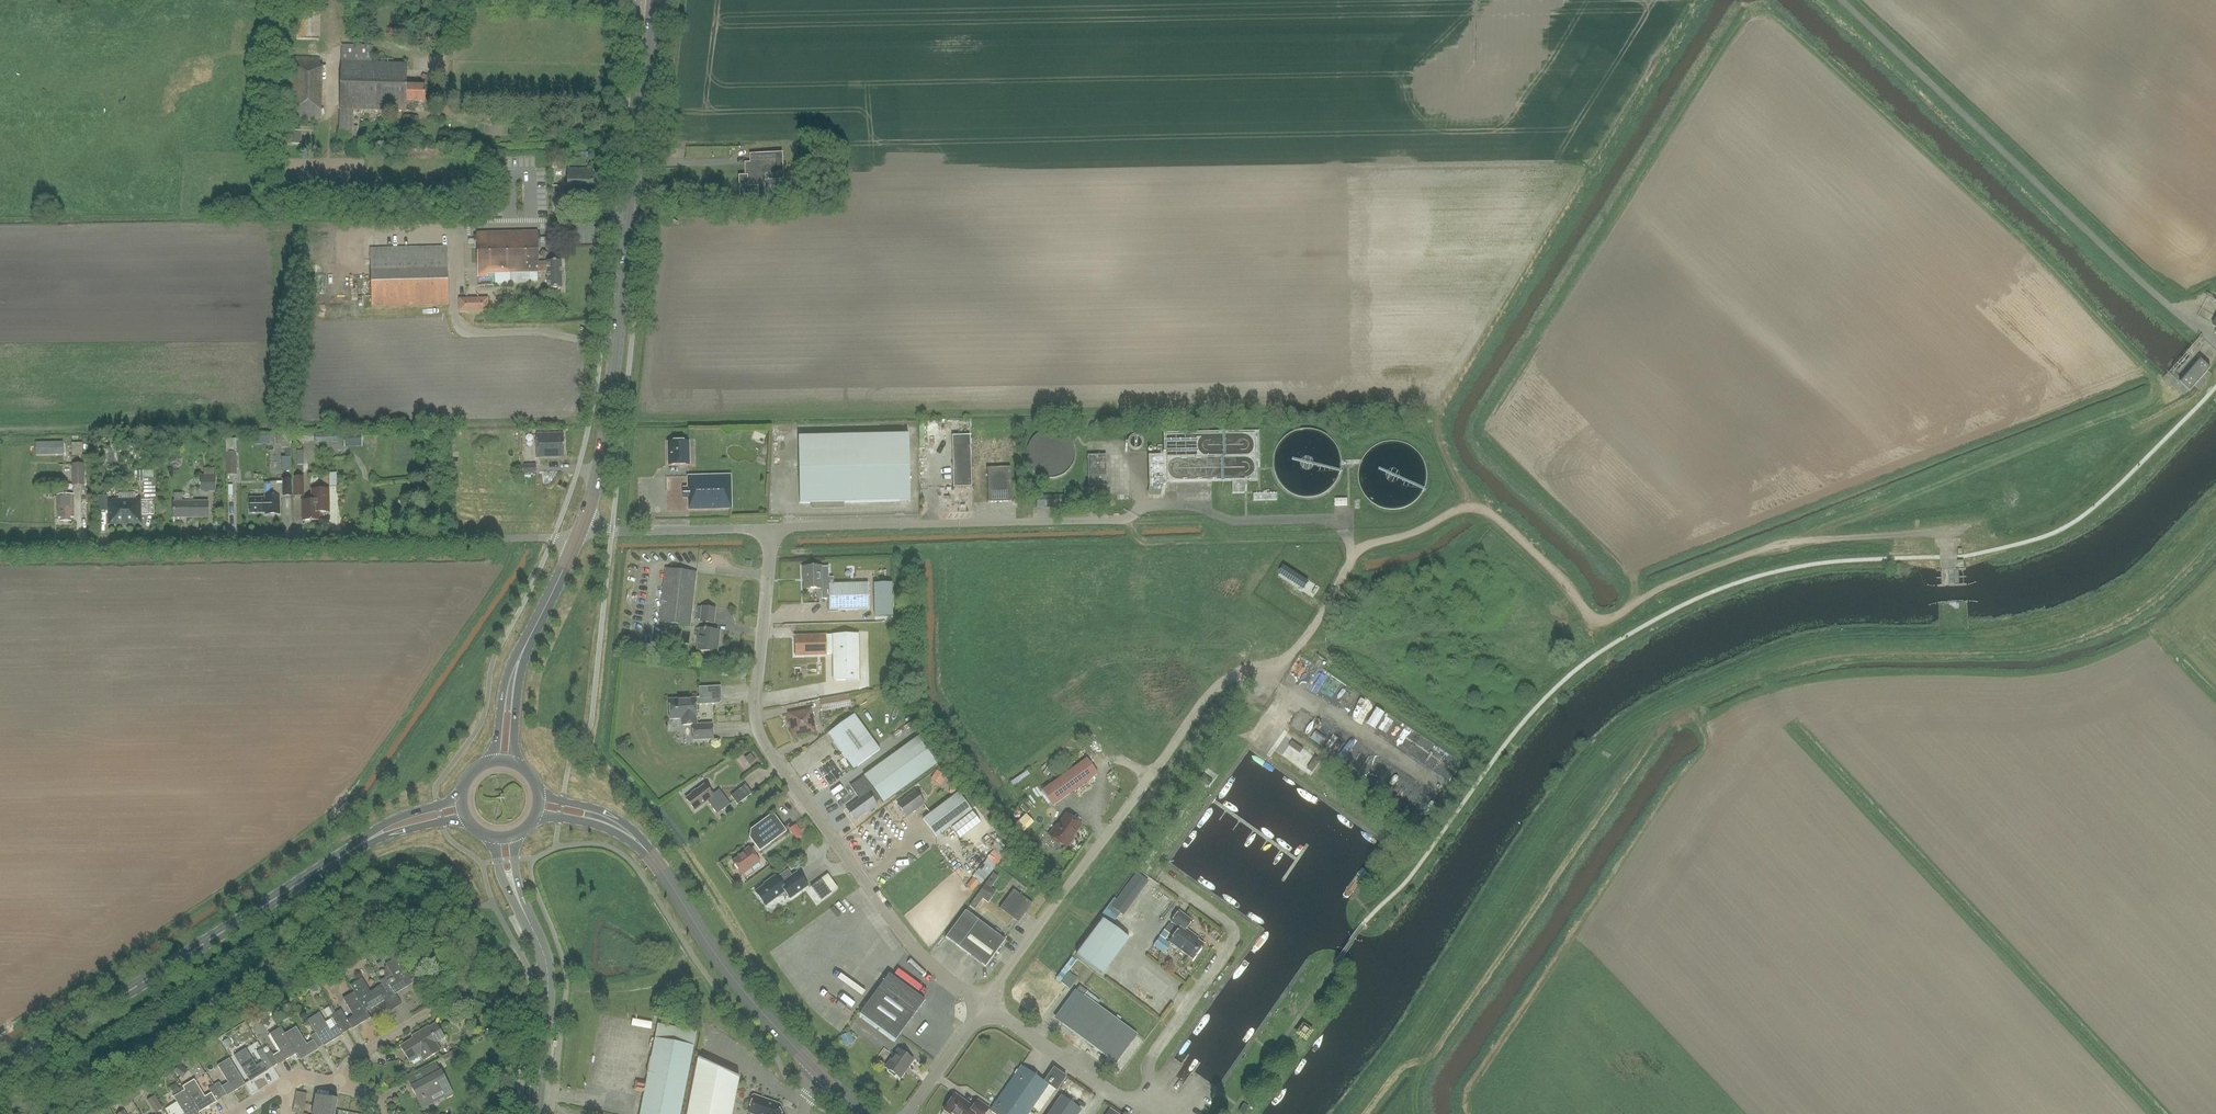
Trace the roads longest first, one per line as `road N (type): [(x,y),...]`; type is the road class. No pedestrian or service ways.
road 1 (track): [(1352,550),(1477,508),(1499,519),(1602,621),(1676,582),(1776,547),(1947,532),(1948,558)]
road 2 (unclassified): [(0,546),(579,535)]
road 3 (unclassified): [(773,529),(757,686),(762,742),(911,943),(983,1004)]
road 4 (secondary): [(579,535),(608,421),(653,0)]
road 5 (primary): [(0,1072),(353,850)]
road 6 (unclassified): [(773,529),(1114,521),(1131,513)]
road 7 (primary): [(865,1113),(755,1004),(648,851)]
road 8 (track): [(1349,532),(1349,573),(1304,640),(1280,663),(1217,687),(1153,770)]
road 9 (unclassified): [(1153,770),(983,1004)]
road 10 (tertiary): [(535,1113),(548,978),(521,906)]
road 11 (unclassified): [(983,1004),(1145,1113)]
road 12 (unclassified): [(579,535),(773,529)]
road 13 (unclassified): [(908,1113),(983,1004)]
road 14 (secondary): [(528,640),(505,683),(489,763)]
road 15 (secondary): [(518,766),(513,745),(528,640)]
road 16 (primary): [(648,851),(606,815),(538,793)]
road 17 (primary): [(462,797),(379,827),(353,850)]
road 18 (primary): [(353,850),(469,821)]

